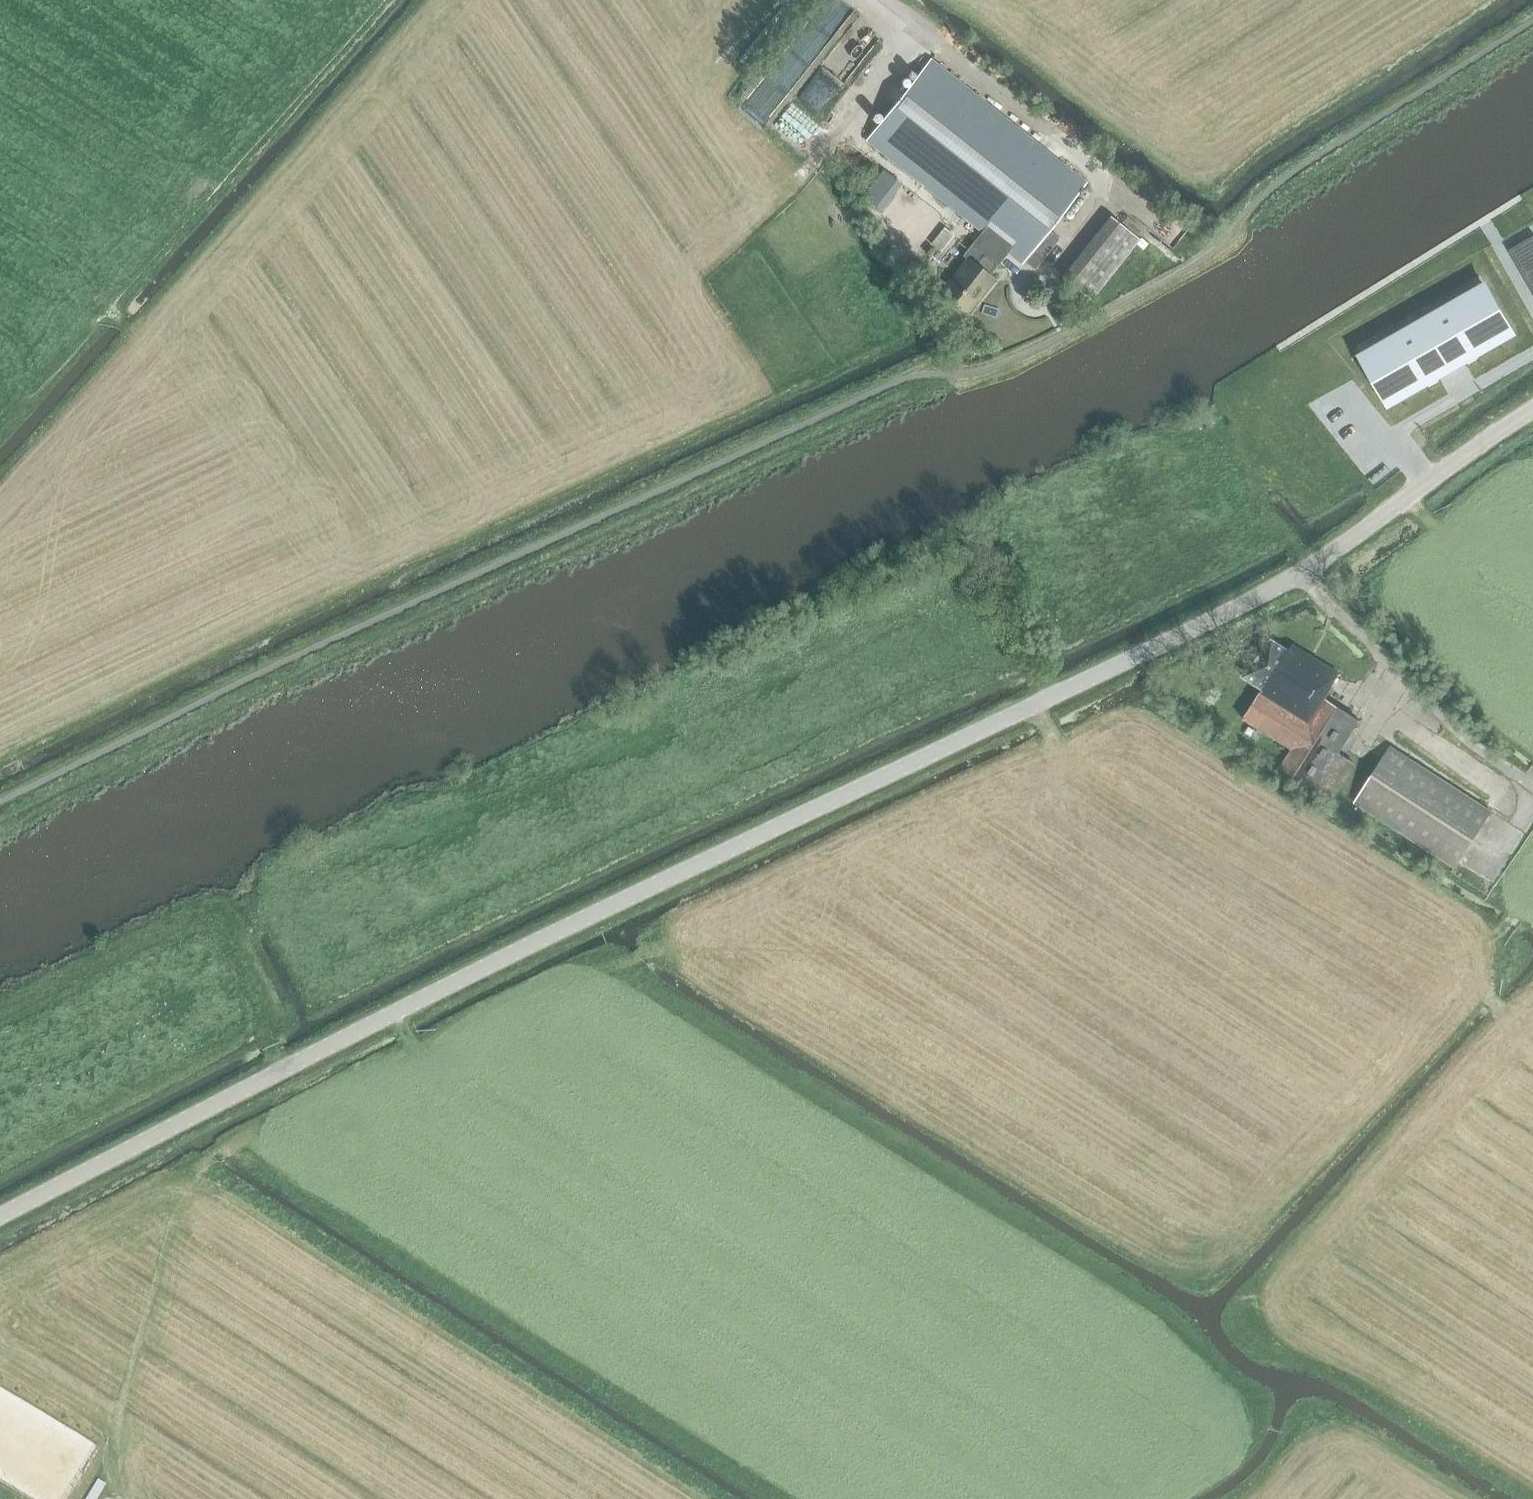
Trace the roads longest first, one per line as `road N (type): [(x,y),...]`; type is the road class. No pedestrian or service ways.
road 1 (tertiary): [(0,1216),(1303,572),(1532,416)]

